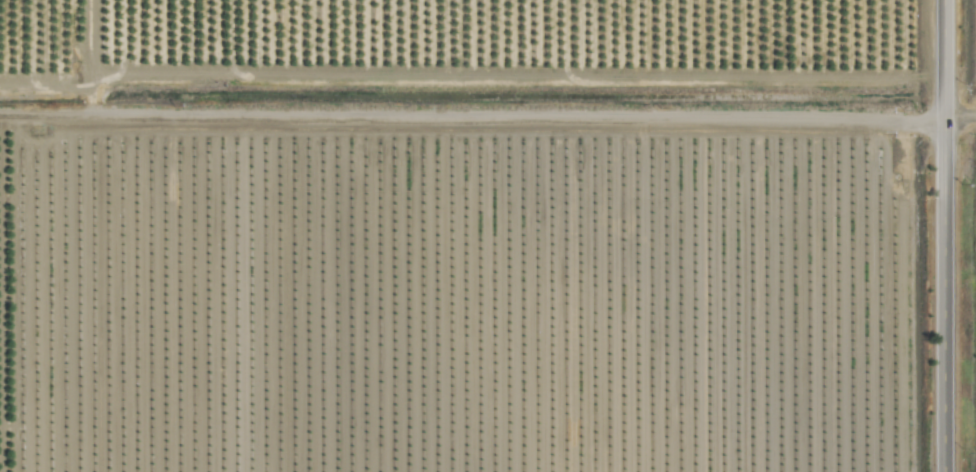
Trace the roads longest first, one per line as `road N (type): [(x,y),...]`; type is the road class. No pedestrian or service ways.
road 1 (residential): [(0,118),(975,126)]
road 2 (tertiary): [(946,0),(946,471)]

